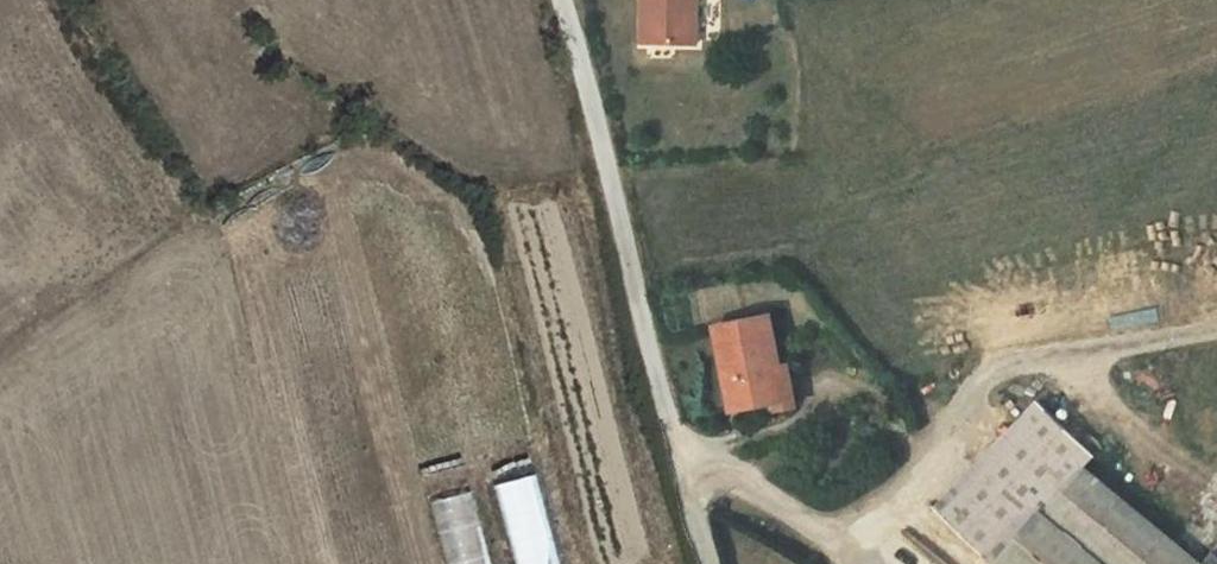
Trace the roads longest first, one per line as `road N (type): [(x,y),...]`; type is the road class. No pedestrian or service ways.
road 1 (residential): [(707,563),(557,0)]

